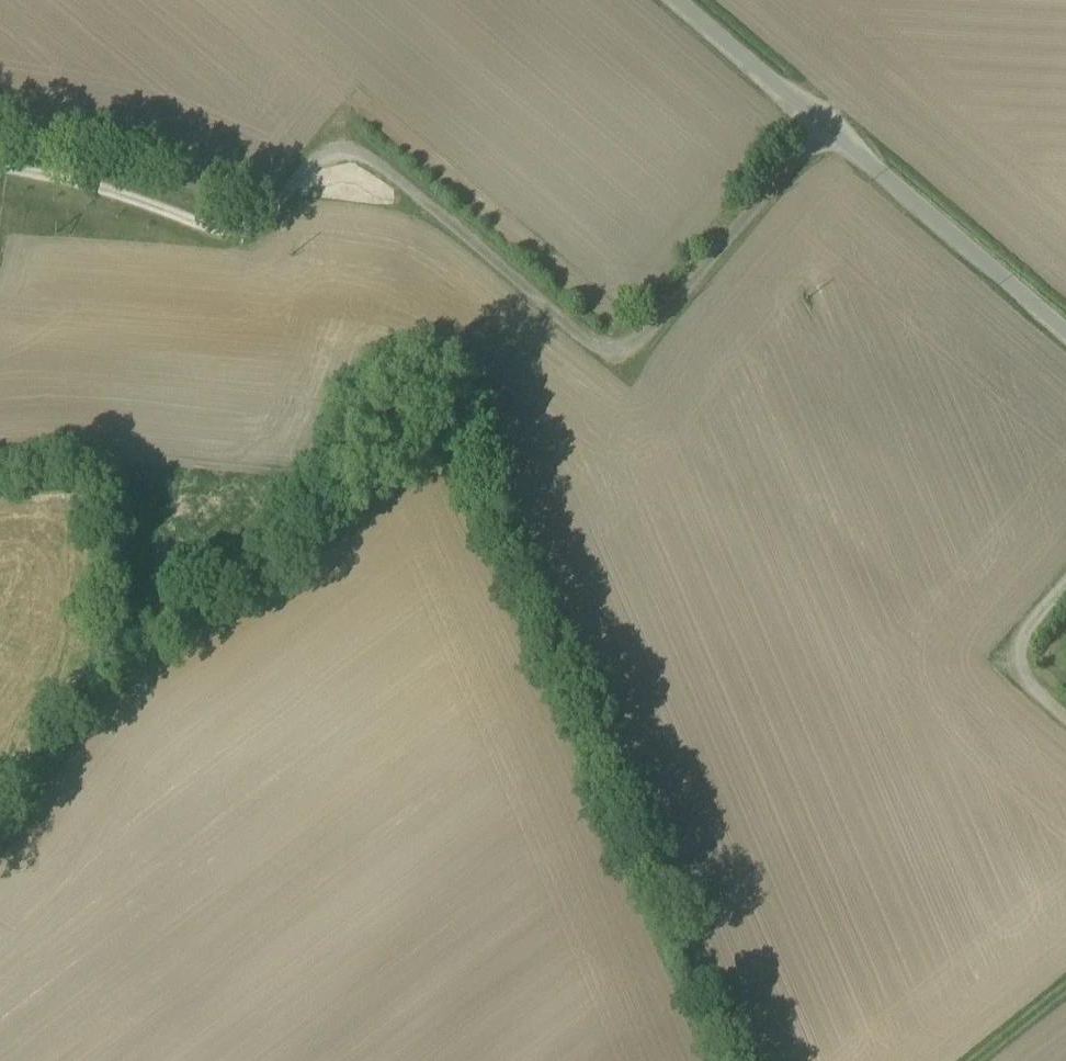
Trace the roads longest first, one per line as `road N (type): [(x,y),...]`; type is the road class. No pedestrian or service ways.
road 1 (unclassified): [(674,0),(1065,331)]

